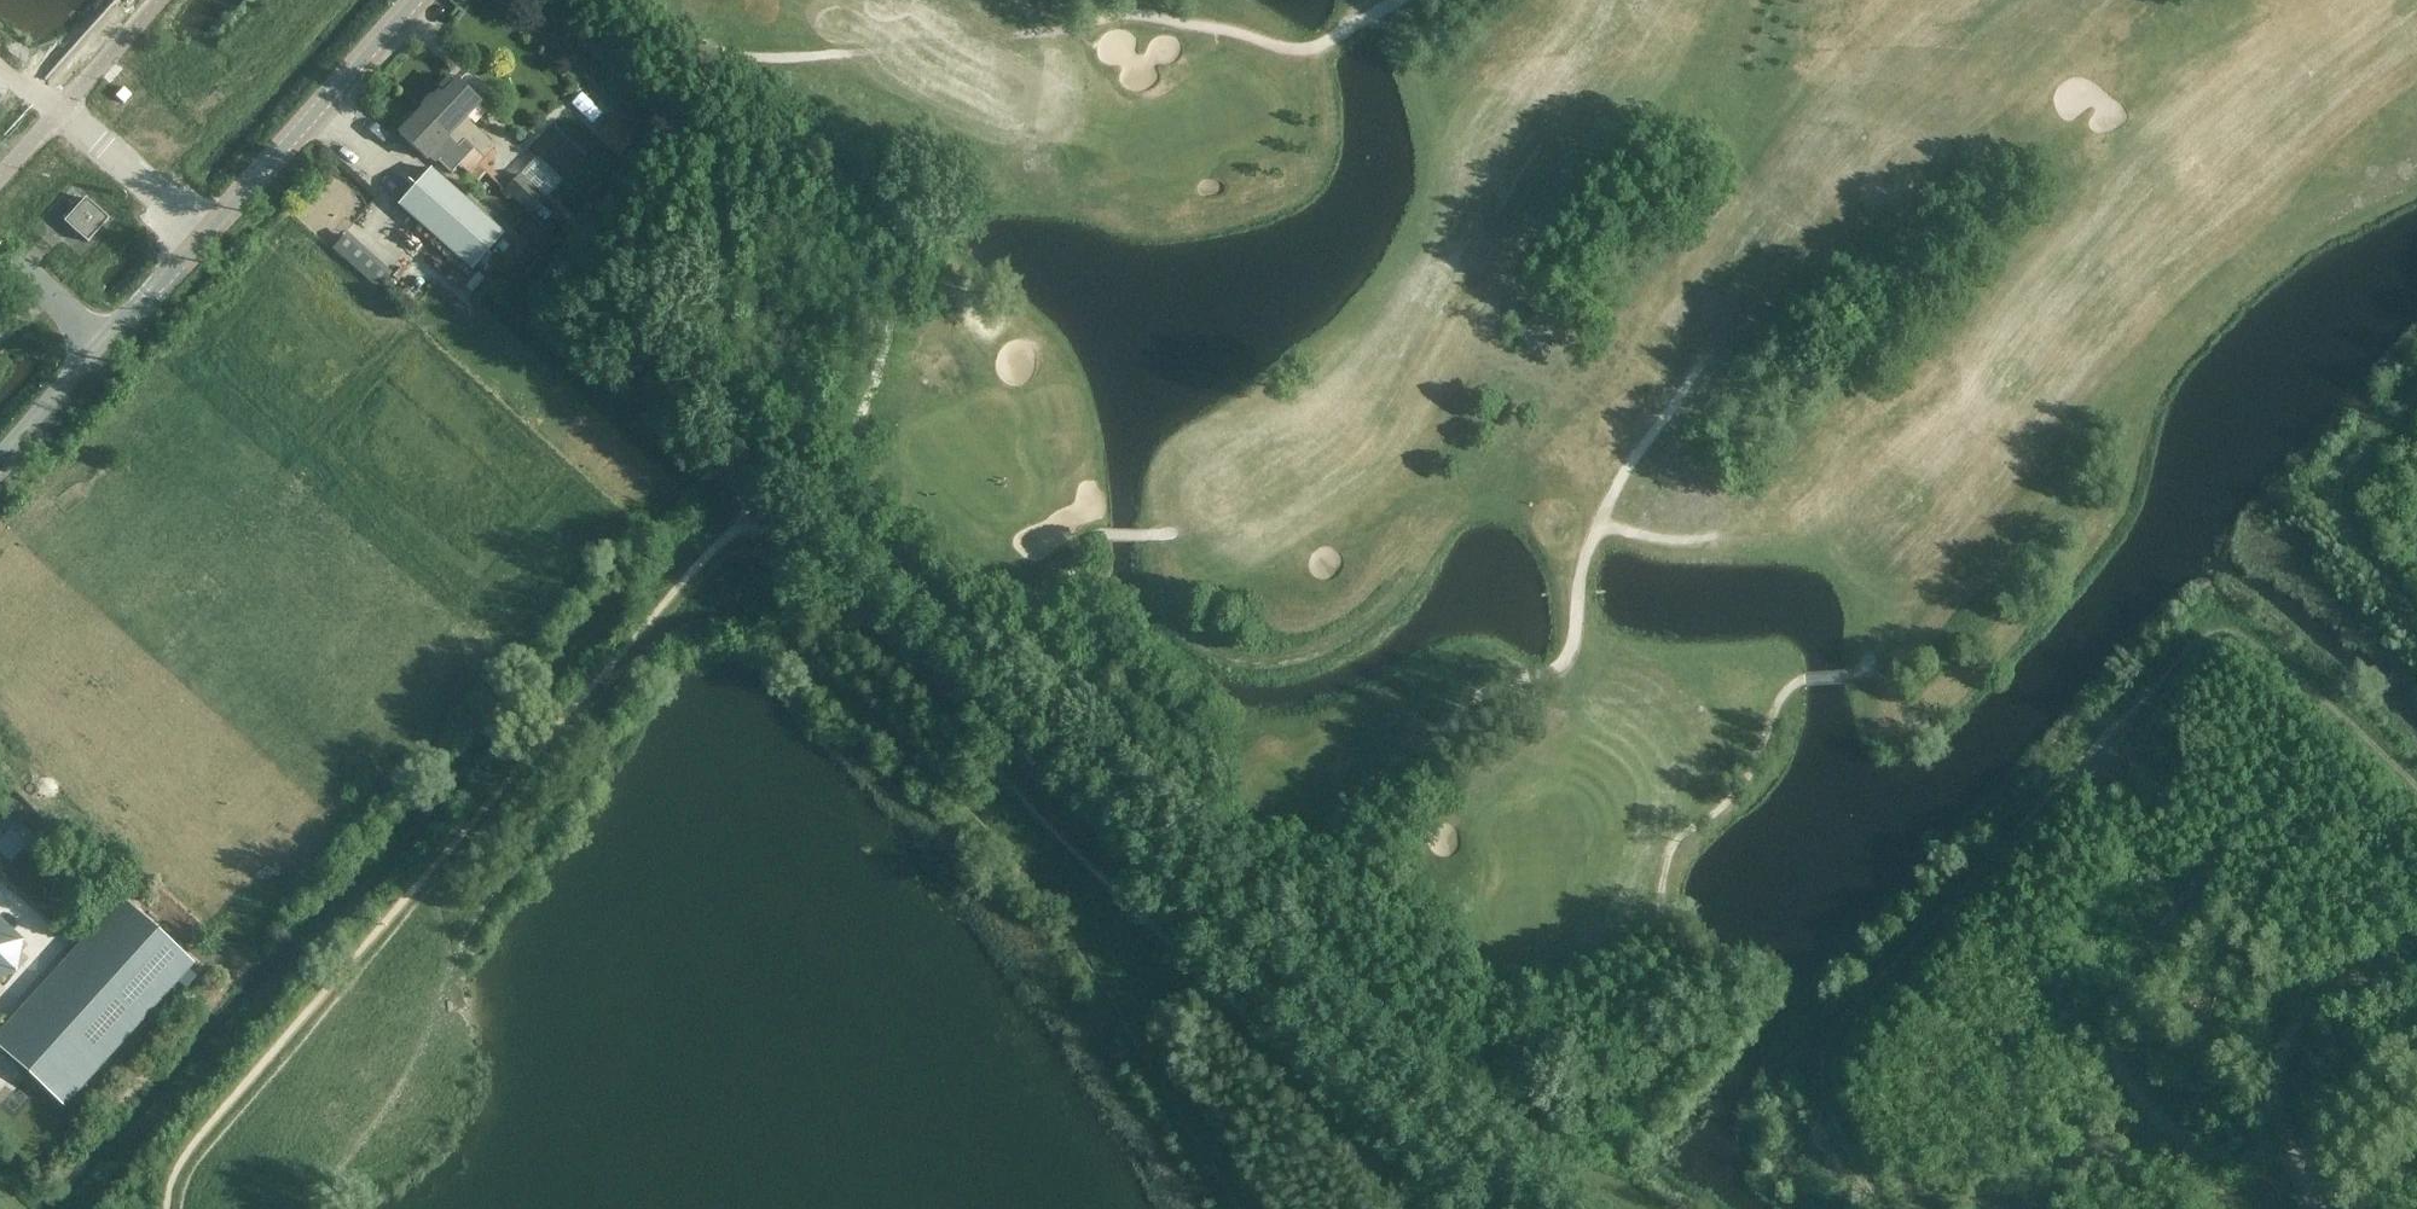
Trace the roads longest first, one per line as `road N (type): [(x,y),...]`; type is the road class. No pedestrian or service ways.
road 1 (tertiary): [(0,460),(414,0)]
road 2 (track): [(0,58),(205,230)]

